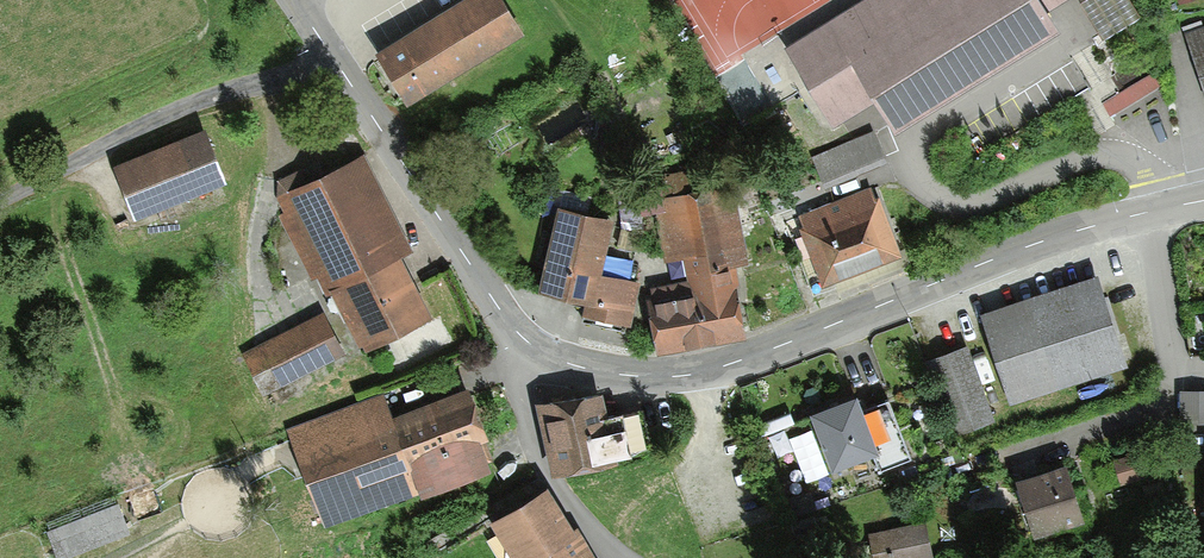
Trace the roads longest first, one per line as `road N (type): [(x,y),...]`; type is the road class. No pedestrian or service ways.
road 1 (tertiary): [(553,357),(659,378),(697,373),(762,354),(1068,229),(1203,198)]
road 2 (tertiary): [(295,0),(486,289),(516,328),(553,357)]
road 3 (residential): [(553,357),(524,379),(521,414),(550,473),(598,539),(624,557)]

